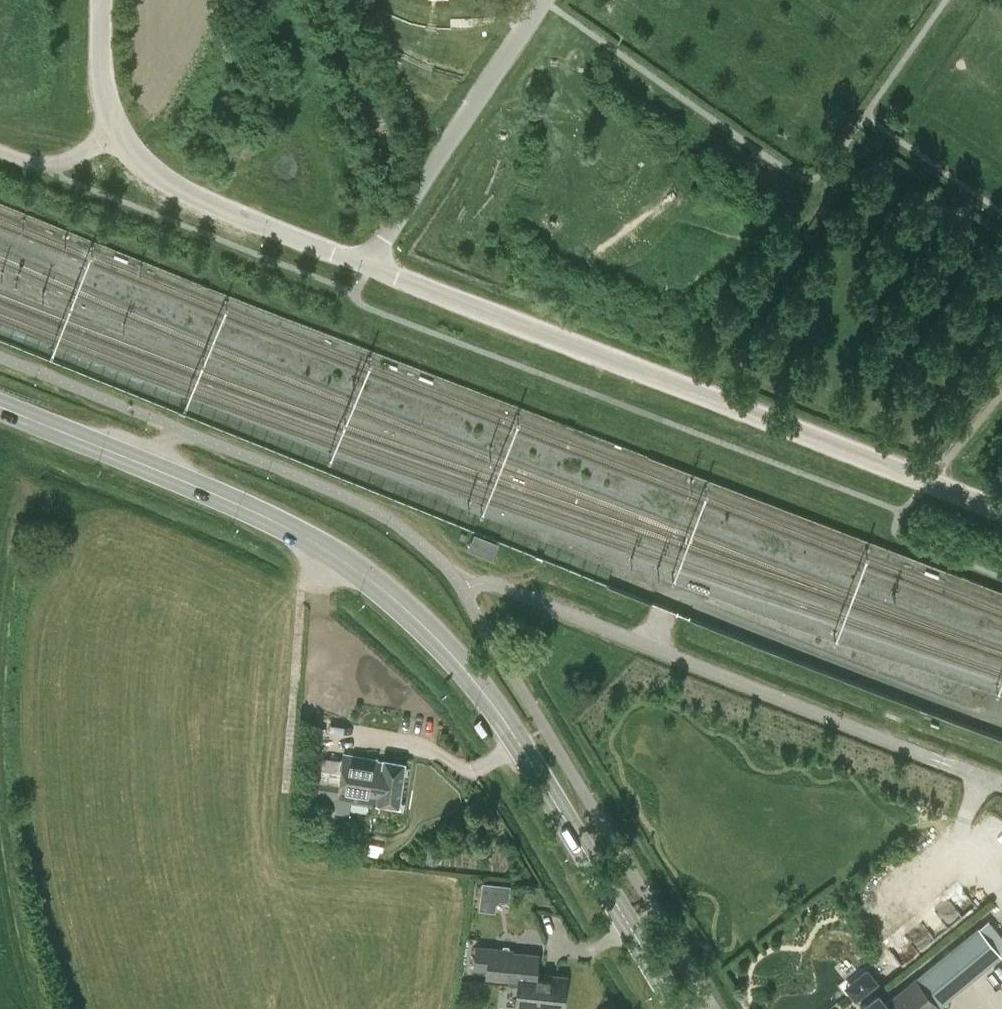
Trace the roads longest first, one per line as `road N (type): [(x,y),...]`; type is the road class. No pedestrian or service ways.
road 1 (tertiary): [(682,1008),(526,748),(419,612),(288,527),(0,408)]
road 2 (unclassified): [(1001,510),(364,266)]
road 3 (unclassified): [(364,266),(167,180),(134,155),(117,128),(101,54),(102,0)]
road 4 (residential): [(364,266),(546,0)]

